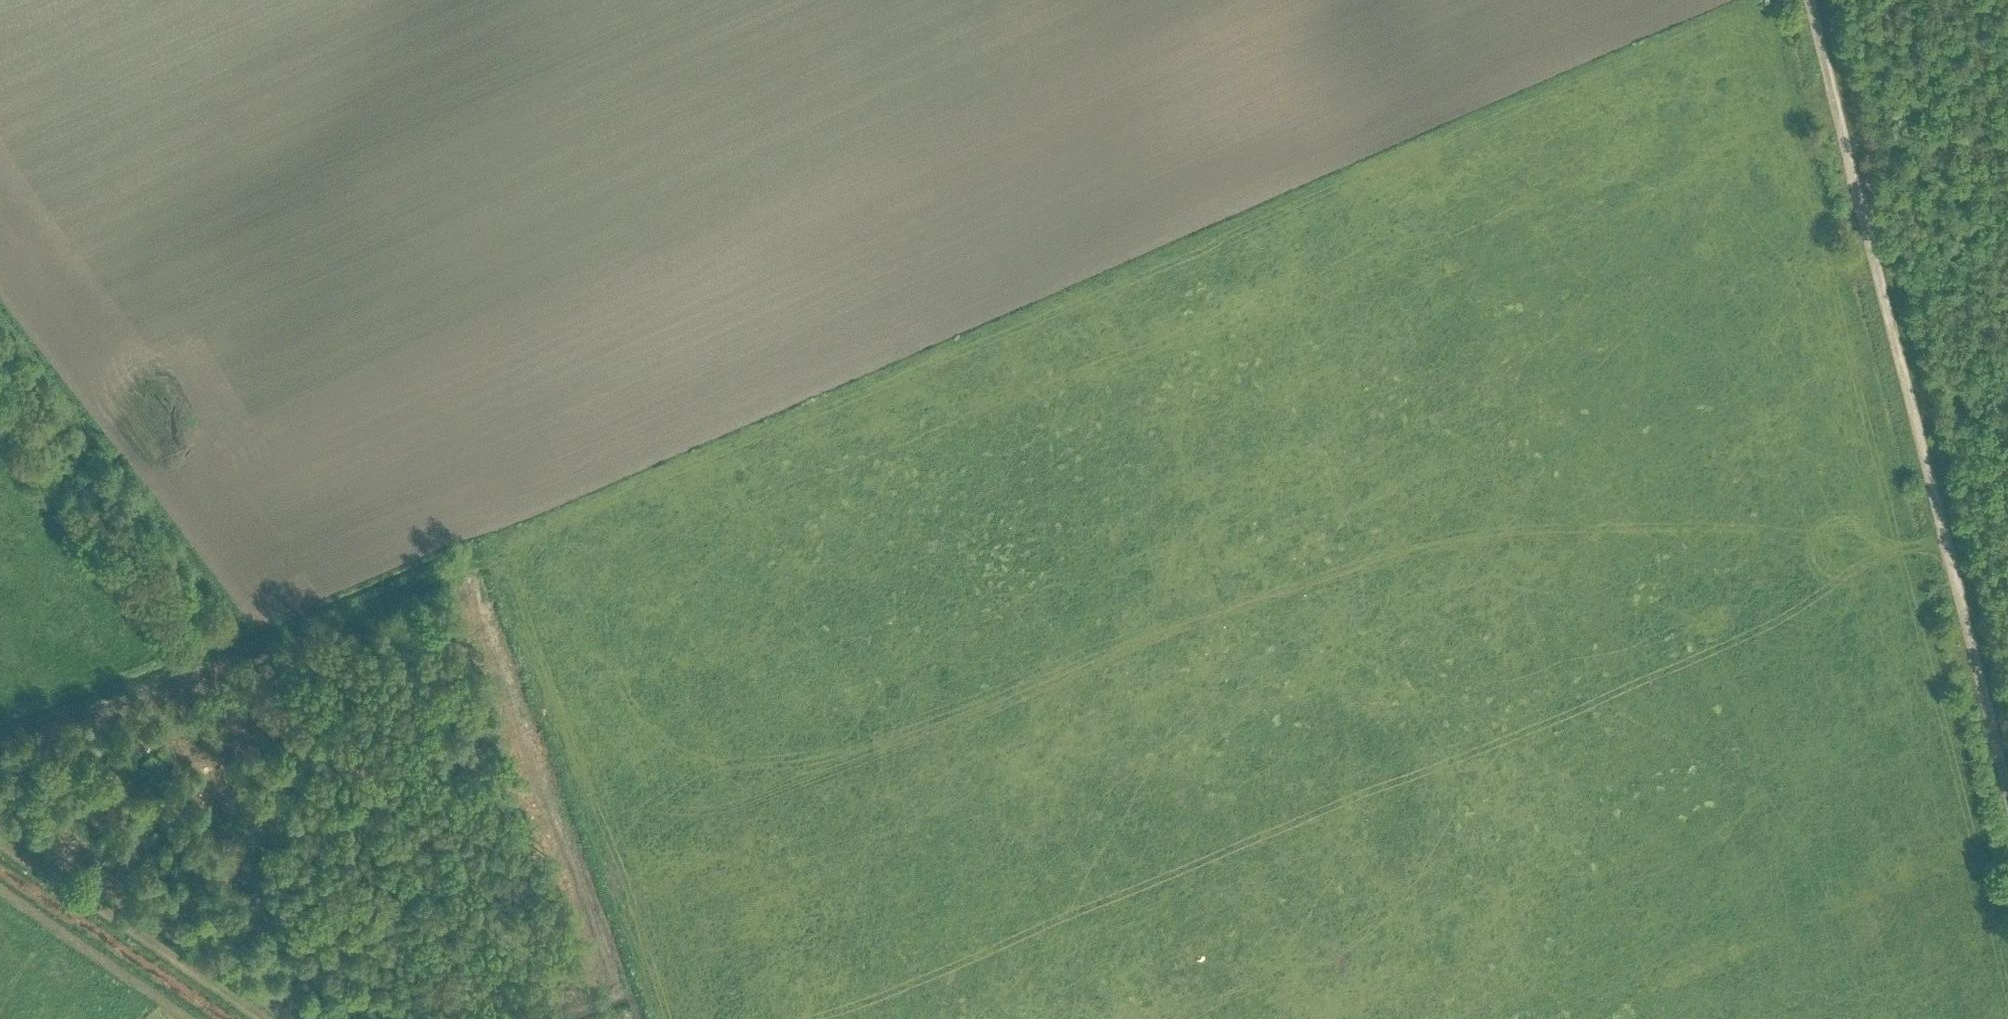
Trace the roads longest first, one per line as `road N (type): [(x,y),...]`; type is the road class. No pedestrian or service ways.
road 1 (unclassified): [(2007,795),(1810,0)]

